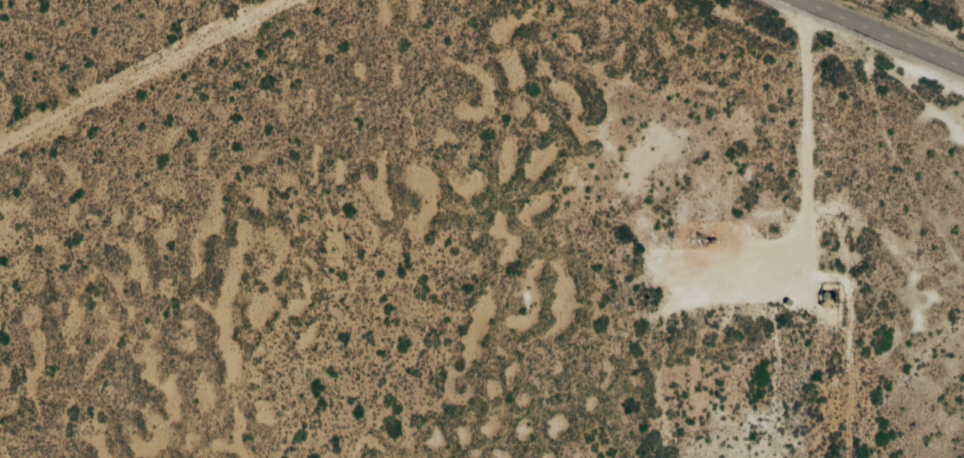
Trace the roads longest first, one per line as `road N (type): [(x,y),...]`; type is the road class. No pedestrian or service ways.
road 1 (residential): [(963,68),(801,0)]

